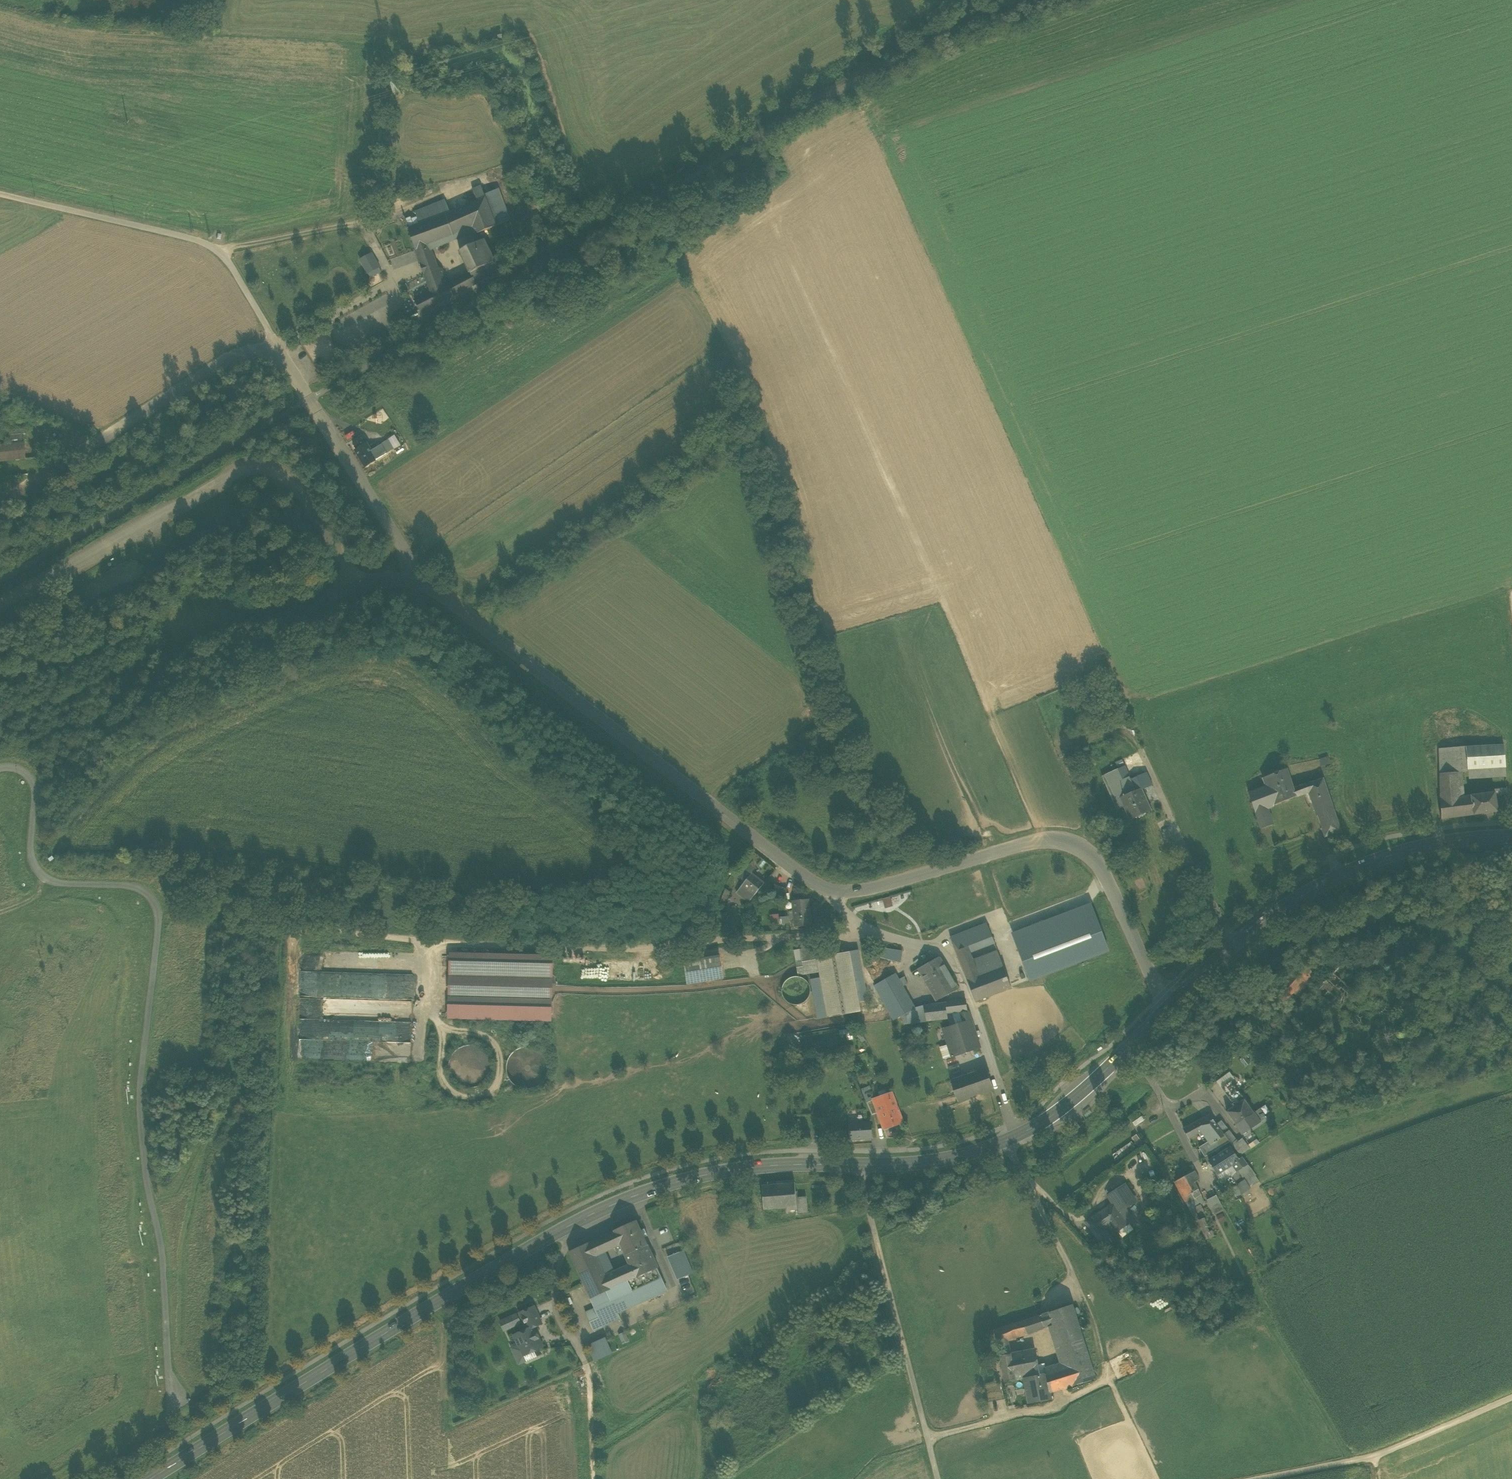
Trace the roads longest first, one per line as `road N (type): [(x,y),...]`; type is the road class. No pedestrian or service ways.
road 1 (unclassified): [(0,194),(220,251),(417,575),(814,884),(864,889),(1053,839),(1068,842),(1098,867),(1169,1002)]
road 2 (primary): [(152,1478),(563,1229),(664,1186),(754,1167),(938,1161),(1019,1135),(1074,1098),(1169,1002)]
road 3 (primary): [(1169,1002),(1318,886),(1420,846),(1511,837)]
road 4 (track): [(832,891),(873,931),(951,953),(1019,1135)]
road 5 (track): [(858,1165),(938,1478)]
road 6 (track): [(277,343),(249,347),(0,501)]
road 7 (track): [(1259,1478),(1373,1457),(1511,1397)]
road 8 (track): [(220,251),(365,221),(393,280)]
road 9 (track): [(563,1229),(556,1312),(588,1370)]

